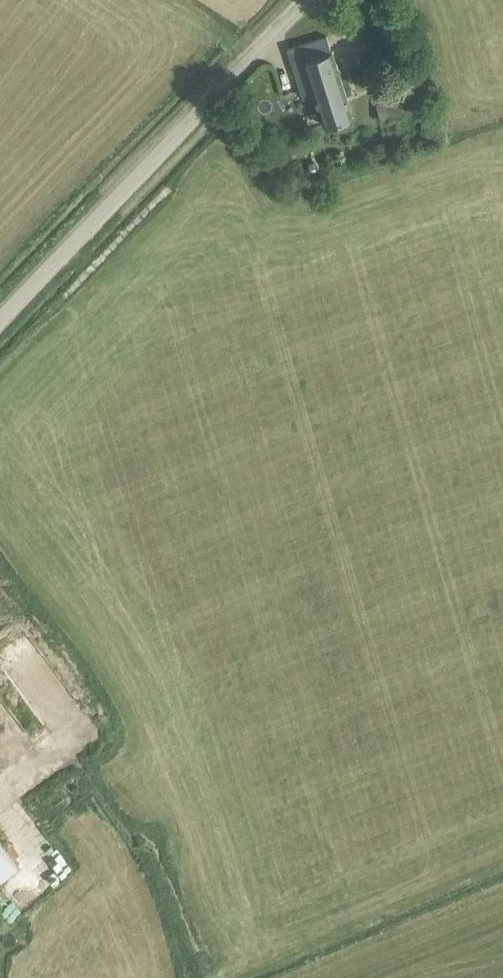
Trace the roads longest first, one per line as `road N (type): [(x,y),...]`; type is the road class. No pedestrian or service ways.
road 1 (unclassified): [(0,328),(317,0)]

